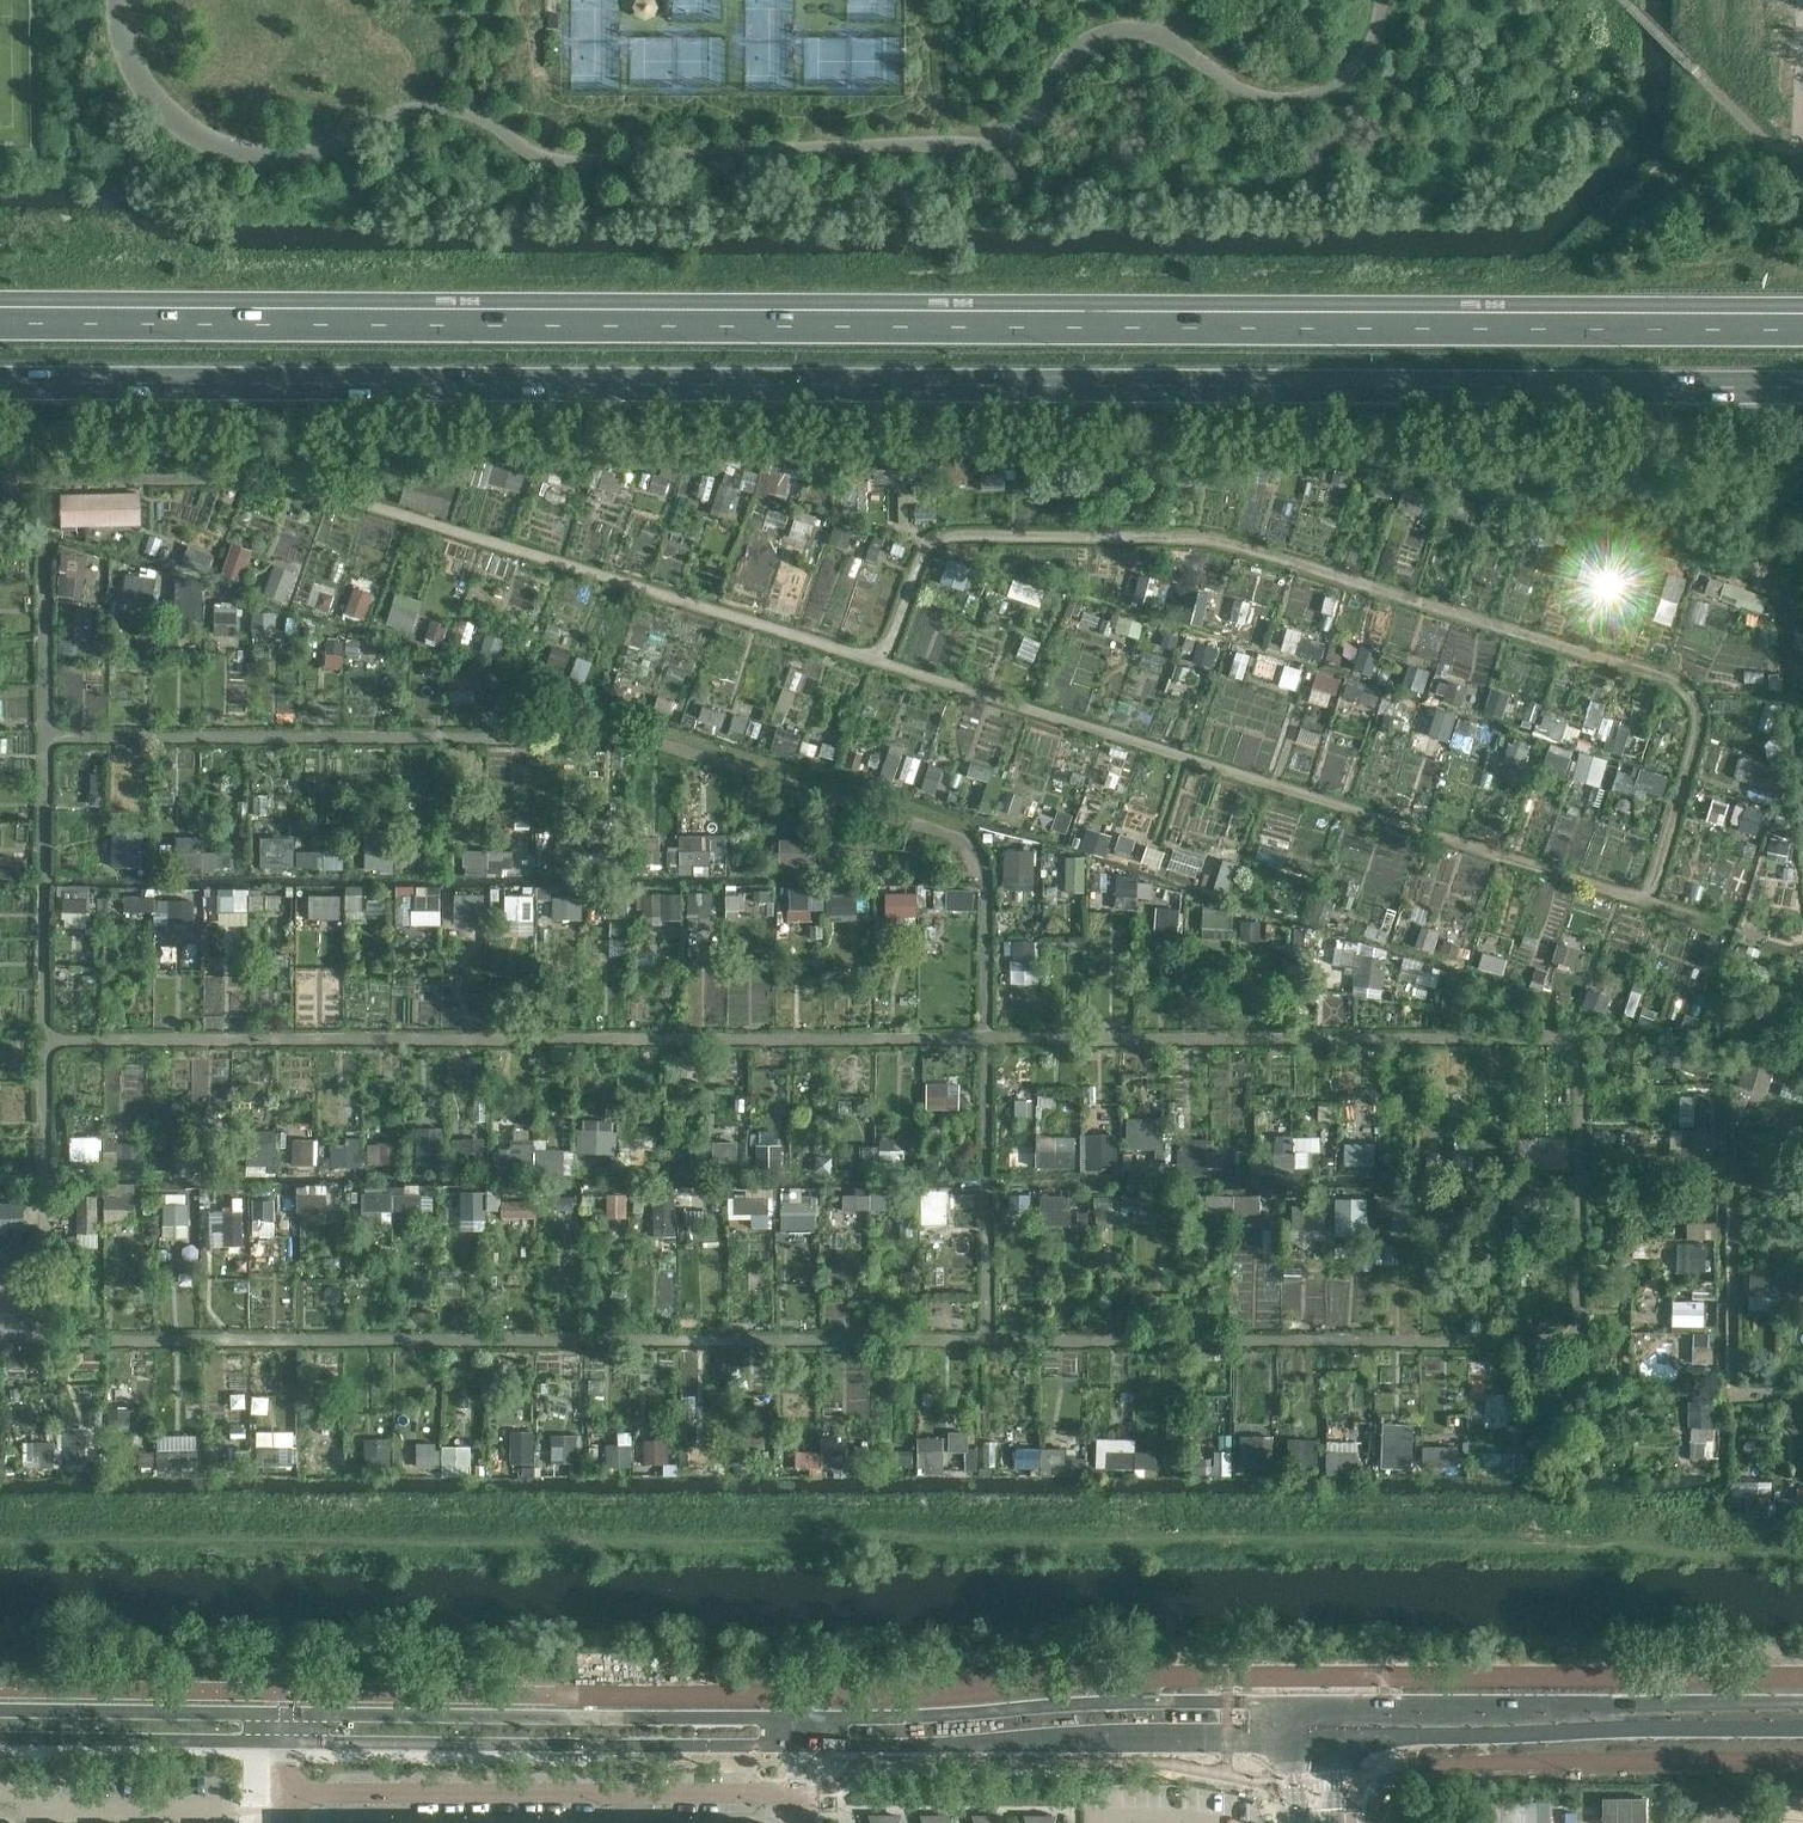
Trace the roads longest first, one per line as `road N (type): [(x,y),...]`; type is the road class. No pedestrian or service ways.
road 1 (trunk): [(0,382),(1802,393)]
road 2 (trunk): [(1802,332),(0,324)]
road 3 (residential): [(290,1793),(804,1791)]
road 4 (secondary): [(803,1717),(289,1715)]
road 5 (secondary): [(289,1740),(802,1744)]
road 6 (secondary): [(1308,1700),(1100,1701),(803,1717)]
road 7 (secondary): [(1802,1700),(1308,1700)]
road 8 (secondary): [(802,1744),(1291,1741)]
road 9 (secondary): [(1327,1740),(1802,1729)]
road 10 (secondary): [(289,1715),(0,1710)]
road 11 (secondary): [(0,1737),(289,1740)]
road 12 (residential): [(0,1792),(19,1792),(46,1809),(236,1810)]
road 13 (residential): [(1205,1822),(1075,1813)]

